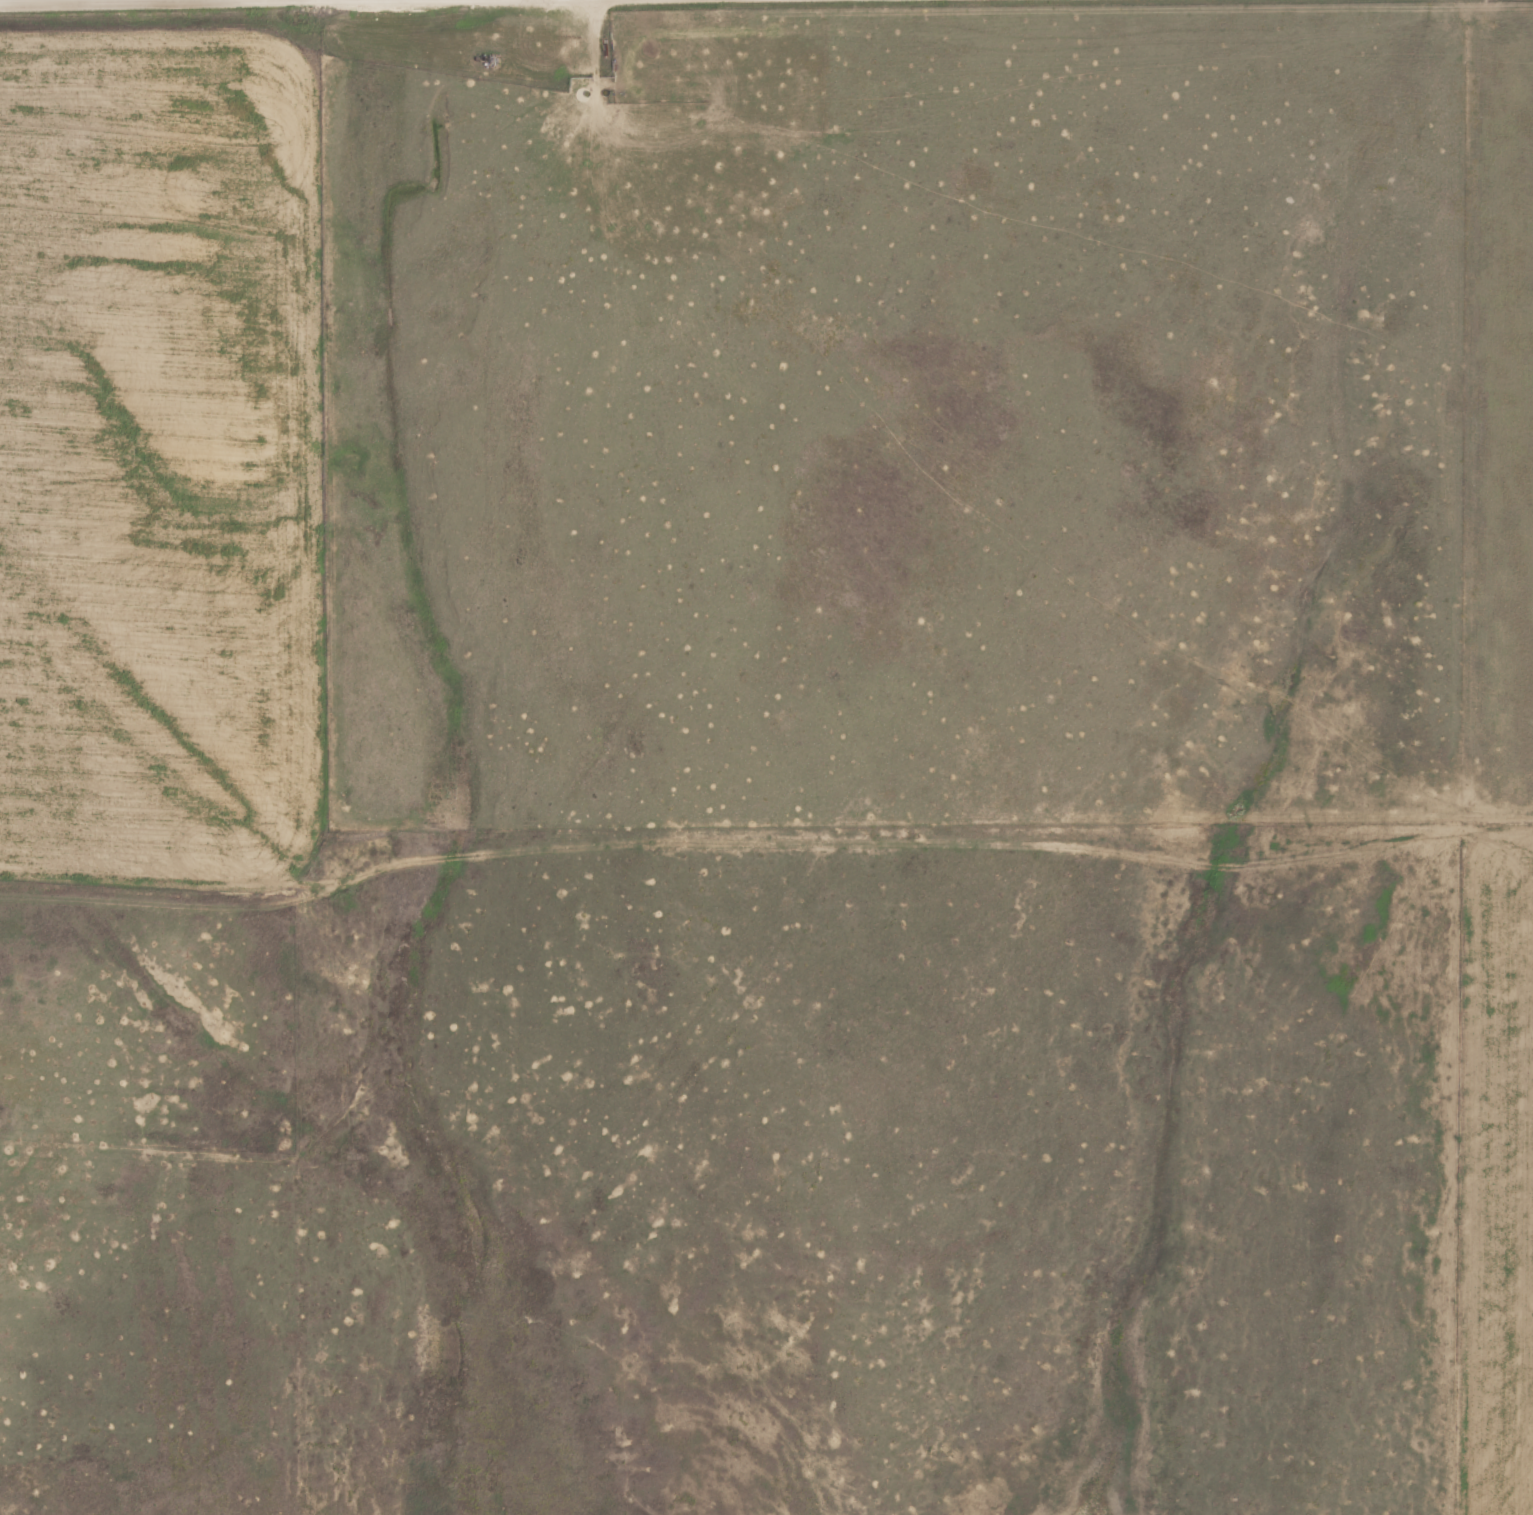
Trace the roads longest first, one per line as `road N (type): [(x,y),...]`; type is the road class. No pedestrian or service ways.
road 1 (residential): [(0,8),(751,0)]

